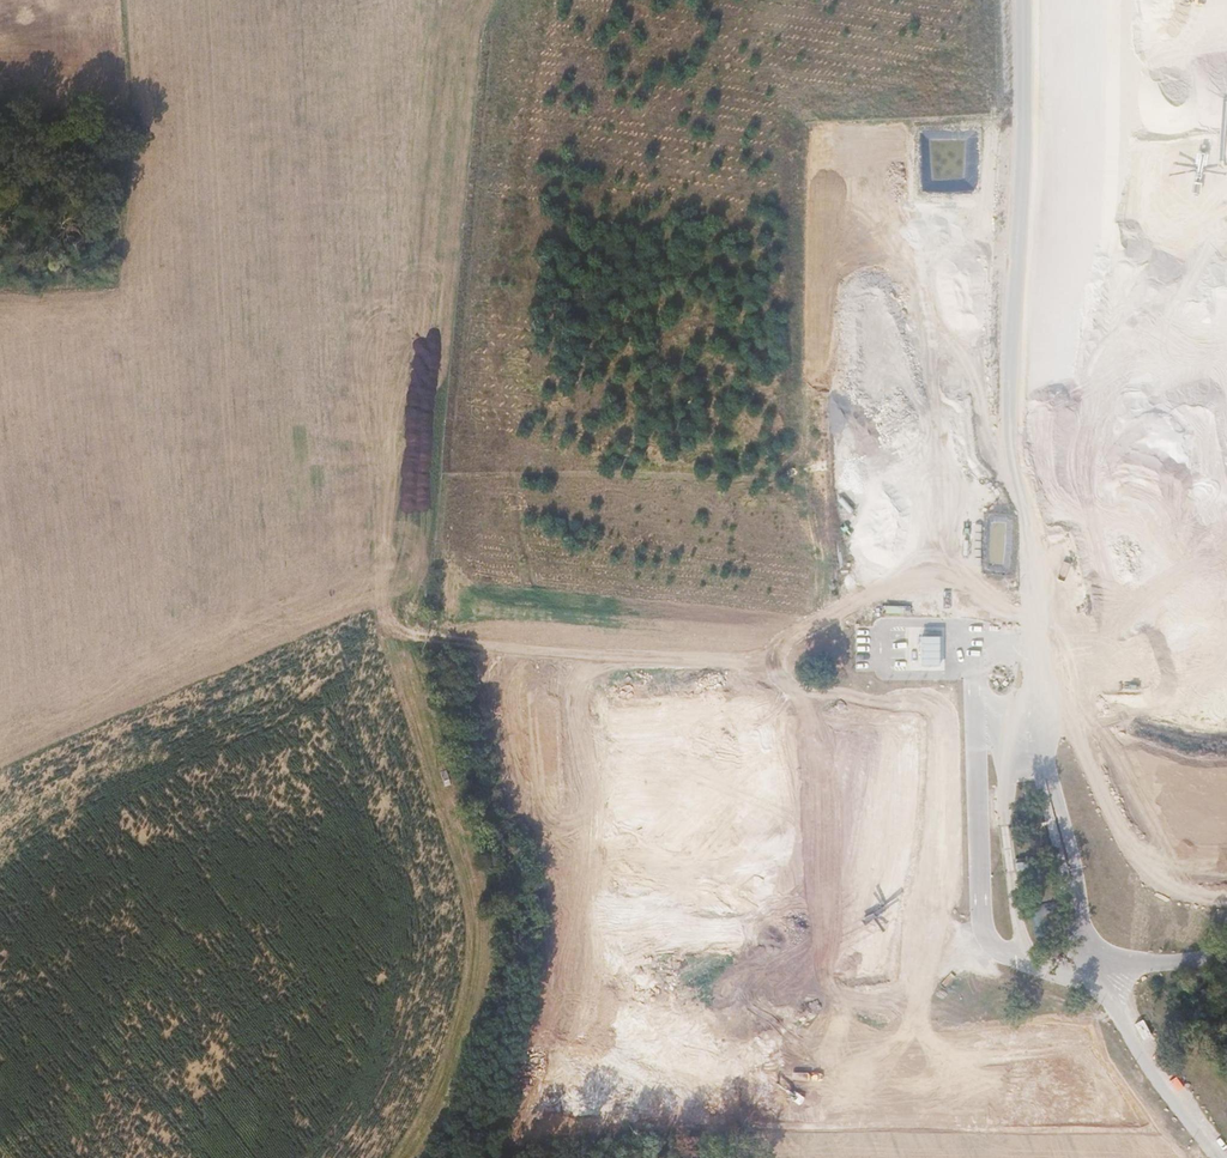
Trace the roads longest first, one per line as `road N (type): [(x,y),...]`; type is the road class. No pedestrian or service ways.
road 1 (track): [(1029,0),(1024,185),(1013,235),(1019,402),(1042,602)]
road 2 (unclassified): [(1226,1153),(1103,991),(1226,945)]

